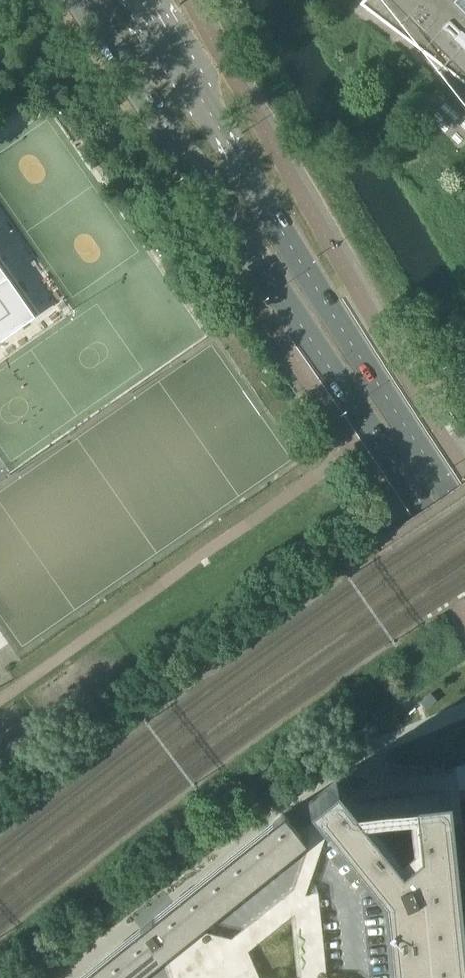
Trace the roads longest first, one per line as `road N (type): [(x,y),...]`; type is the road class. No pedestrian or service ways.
road 1 (primary): [(84,0),(464,564)]
road 2 (primary): [(464,523),(140,0)]

